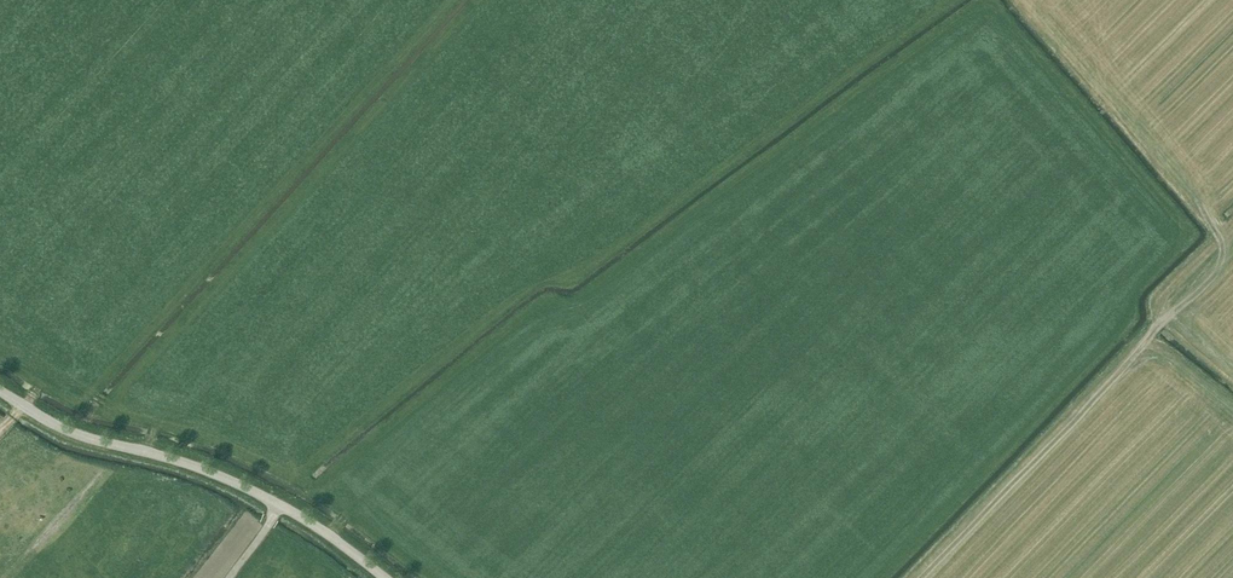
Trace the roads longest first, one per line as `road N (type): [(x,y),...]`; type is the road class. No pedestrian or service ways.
road 1 (unclassified): [(386,577),(336,538),(231,480),(64,428),(0,391)]

